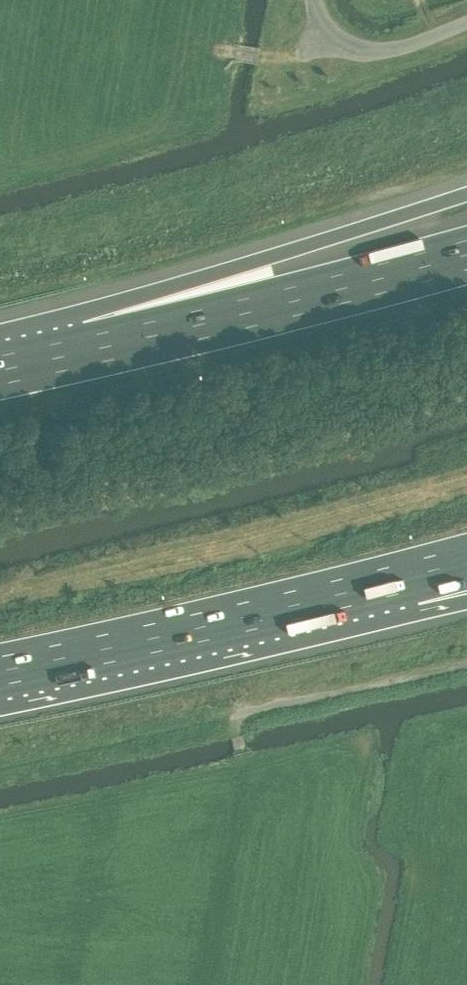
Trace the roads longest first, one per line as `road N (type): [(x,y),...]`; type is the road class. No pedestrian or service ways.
road 1 (motorway): [(0,669),(407,580)]
road 2 (motorway): [(466,192),(268,257),(89,351)]
road 3 (motorway): [(466,257),(89,351)]
road 4 (unclassified): [(314,0),(316,16),(343,43),(381,52),(466,23)]
road 5 (track): [(214,48),(294,58),(335,35)]

